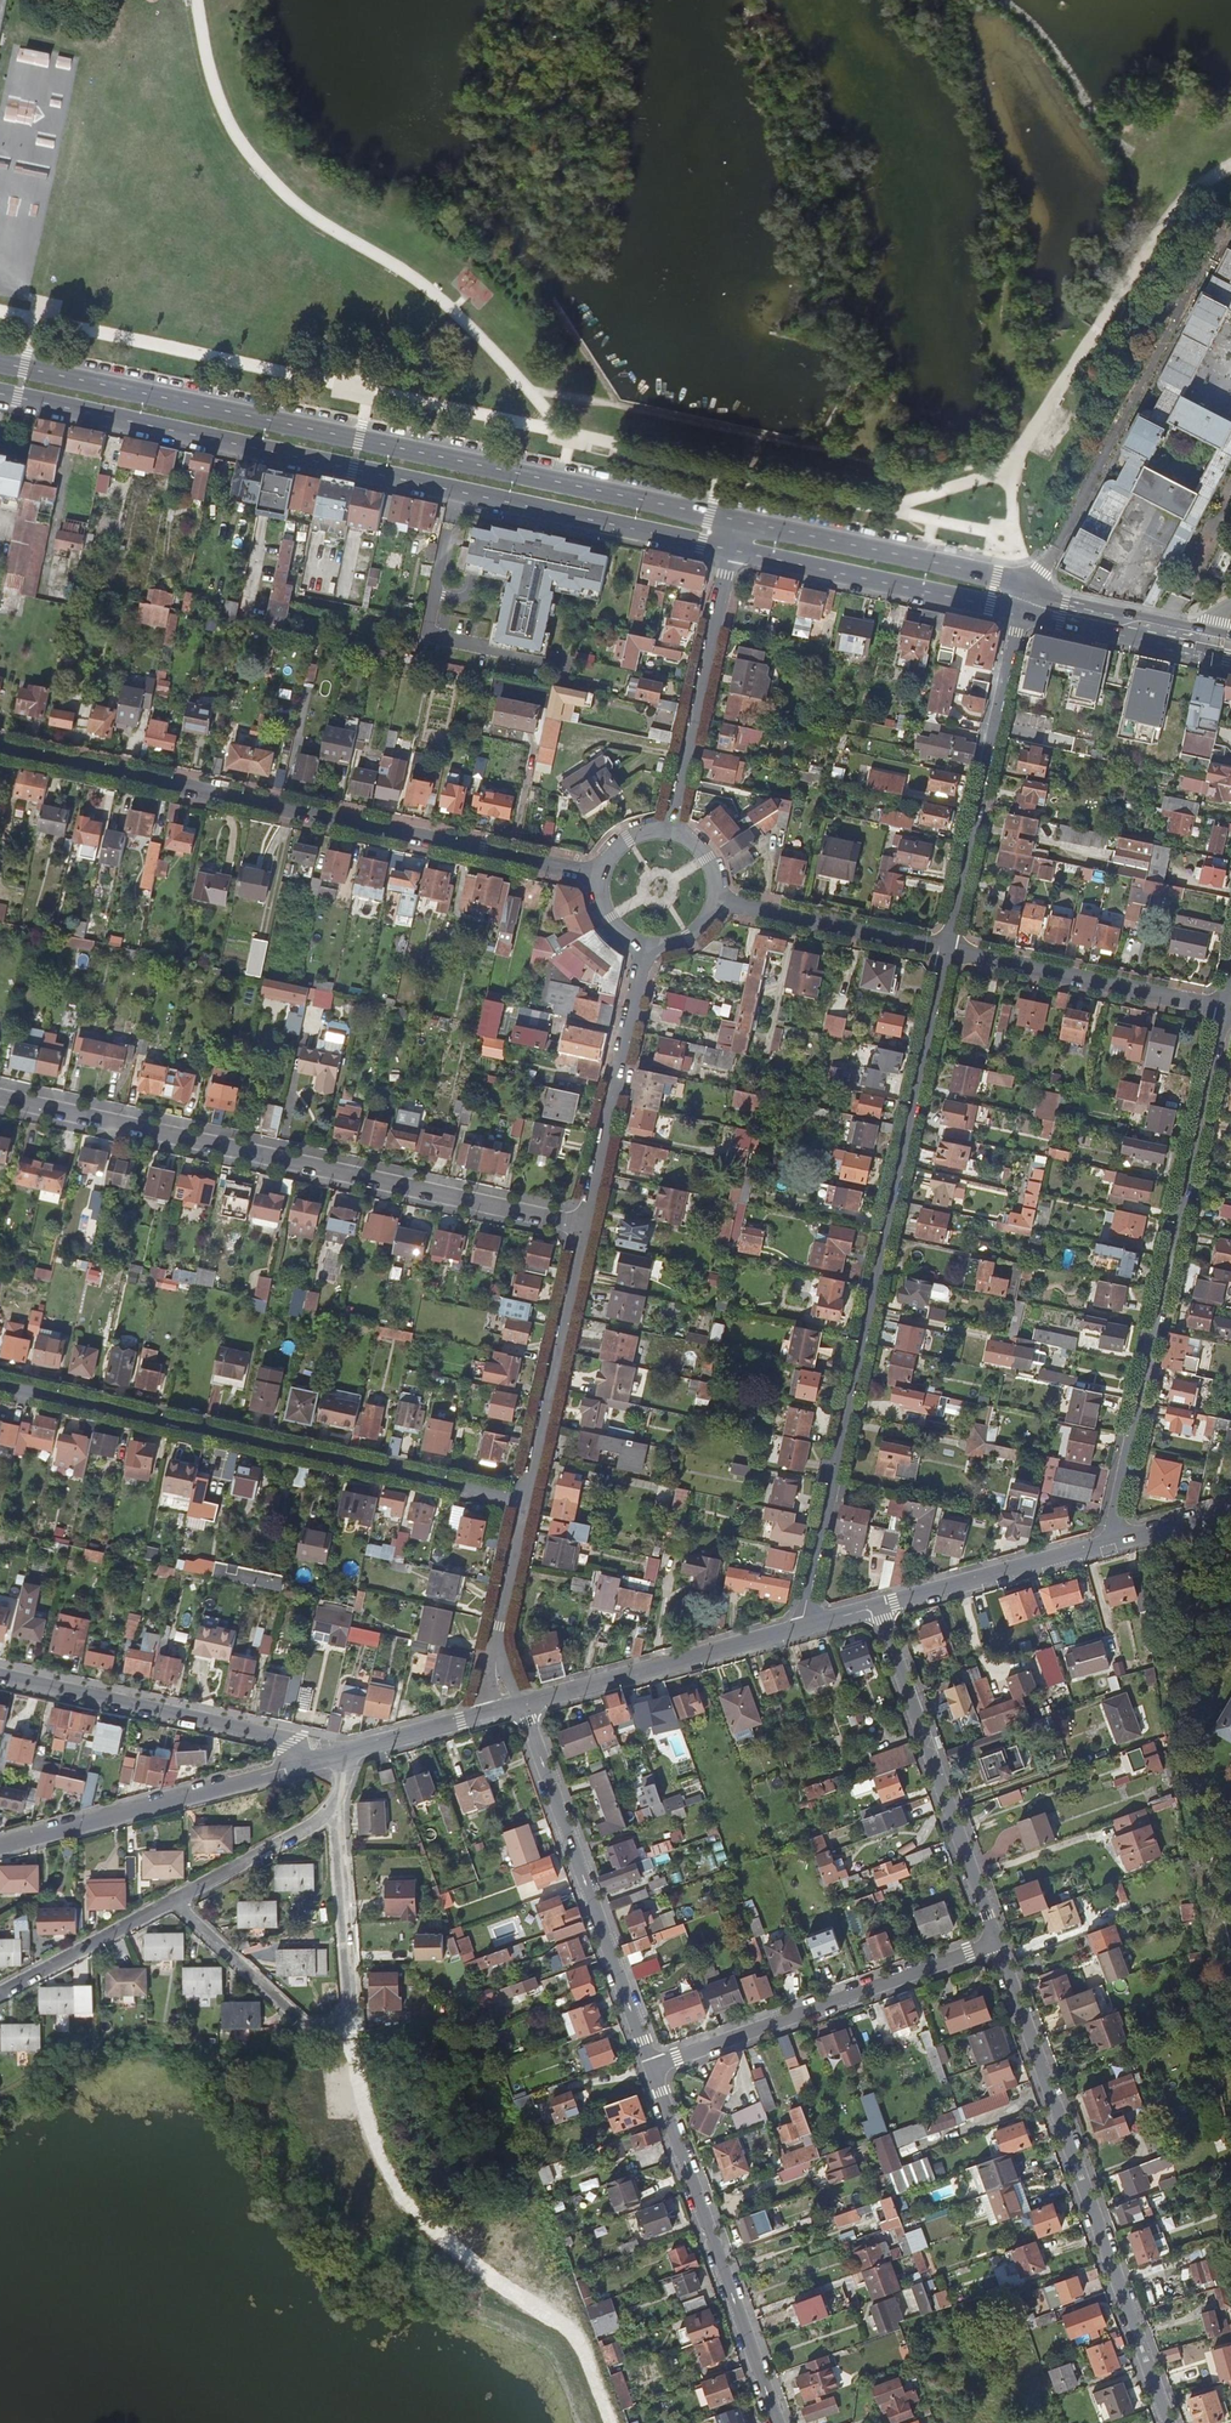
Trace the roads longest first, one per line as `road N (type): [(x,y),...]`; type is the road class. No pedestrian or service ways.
road 1 (secondary): [(737,520),(0,363)]
road 2 (secondary): [(0,394),(730,550)]
road 3 (residential): [(947,951),(802,1626)]
road 4 (residential): [(0,748),(602,876)]
road 5 (residential): [(0,1100),(585,1226)]
road 6 (residential): [(1226,1010),(1110,1541)]
road 7 (residential): [(0,1385),(526,1500)]
road 8 (residential): [(1168,2422),(996,1942)]
road 9 (residential): [(177,1900),(298,2024),(332,2030),(347,2007),(336,1799)]
road 10 (residential): [(1029,589),(1224,233)]
road 11 (residential): [(517,1705),(651,2068)]
road 12 (residential): [(651,2068),(778,2422)]
road 13 (residential): [(996,1942),(651,2068)]
road 14 (residential): [(996,1942),(876,1605)]
road 15 (residential): [(1023,613),(947,951)]
road 16 (residential): [(306,1763),(293,1740),(0,1675)]
road 17 (residential): [(306,1763),(0,1846)]
road 18 (secondary): [(1029,589),(737,520)]
road 19 (secondary): [(730,550),(1023,613)]
road 20 (residential): [(802,1626),(517,1705)]
road 21 (residential): [(585,1226),(645,944)]
road 22 (residential): [(670,830),(730,550)]
road 23 (residential): [(947,951),(1226,1010)]
road 24 (residential): [(526,1500),(585,1226)]
road 25 (residential): [(1110,1541),(876,1605)]
road 26 (residential): [(716,901),(947,951)]
road 27 (residential): [(517,1705),(496,1644),(526,1500)]
road 28 (residential): [(0,1993),(177,1900)]
road 29 (secondary): [(1215,632),(1029,589)]
road 30 (residential): [(177,1900),(318,1822),(336,1799)]
road 31 (residential): [(517,1705),(337,1754)]
road 32 (residential): [(1230,1508),(1110,1541)]

